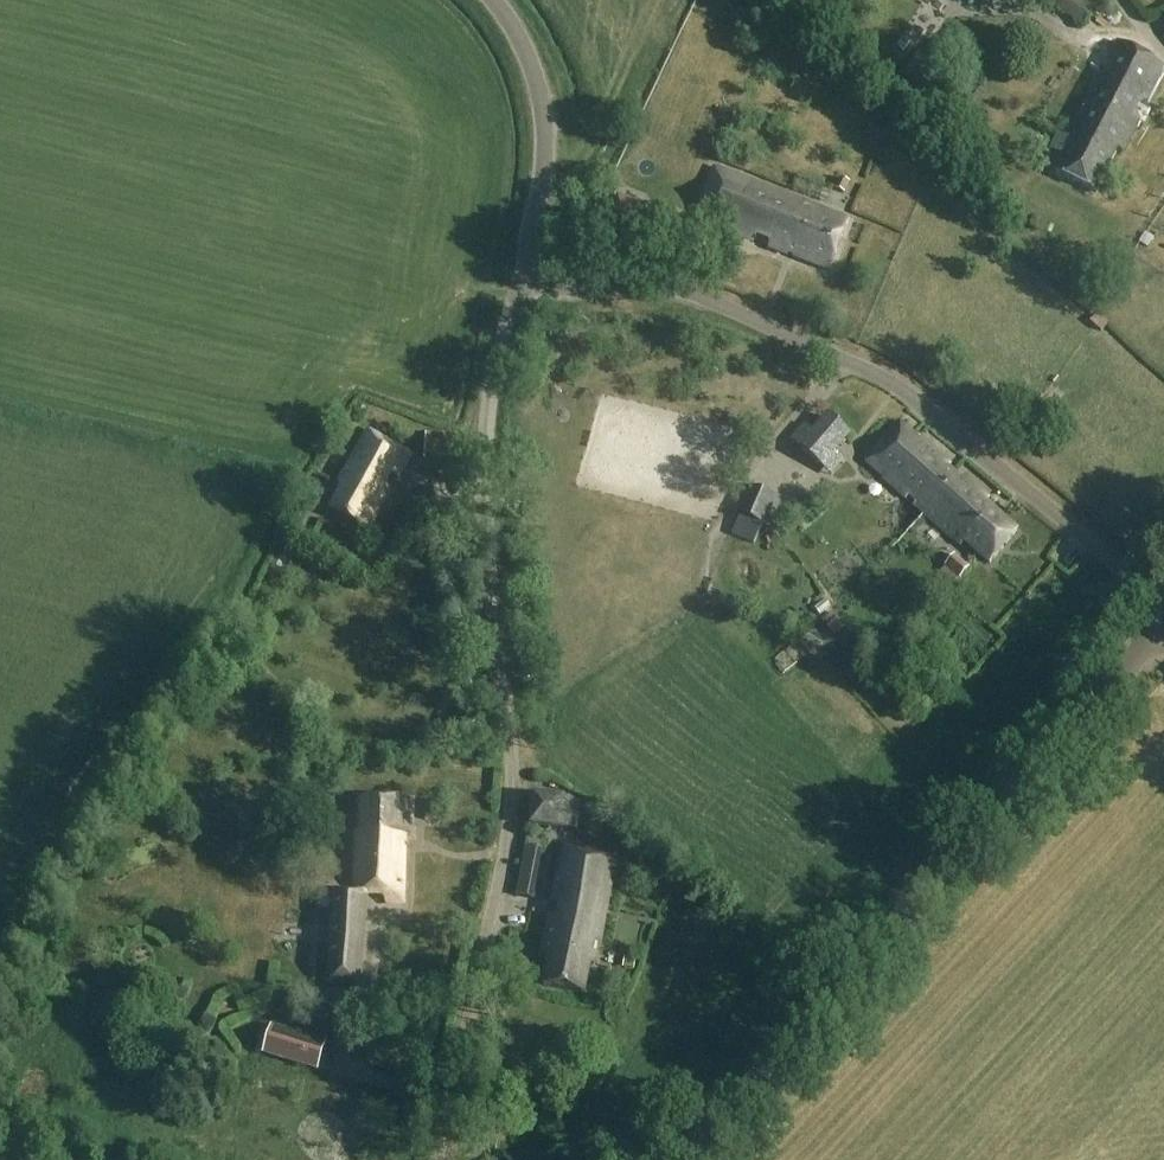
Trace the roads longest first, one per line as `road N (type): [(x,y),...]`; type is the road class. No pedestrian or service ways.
road 1 (unclassified): [(435,1159),(510,835),(511,746),(485,455),(496,361),(521,280)]
road 2 (unclassified): [(1163,600),(893,381),(673,287),(521,280)]
road 3 (tertiary): [(682,1159),(1049,767),(1152,629)]
road 4 (unclassified): [(521,280),(545,153),(542,103),(522,43),(495,0)]

